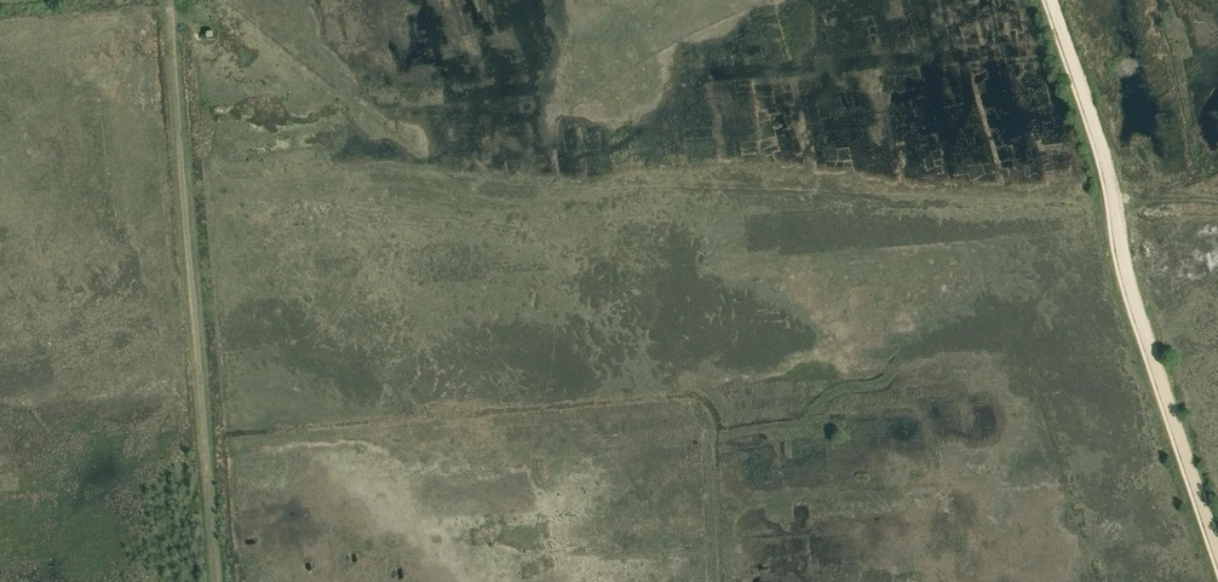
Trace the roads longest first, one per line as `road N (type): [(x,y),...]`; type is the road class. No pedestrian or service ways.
road 1 (track): [(1052,0),(1107,166),(1137,309),(1217,551)]

